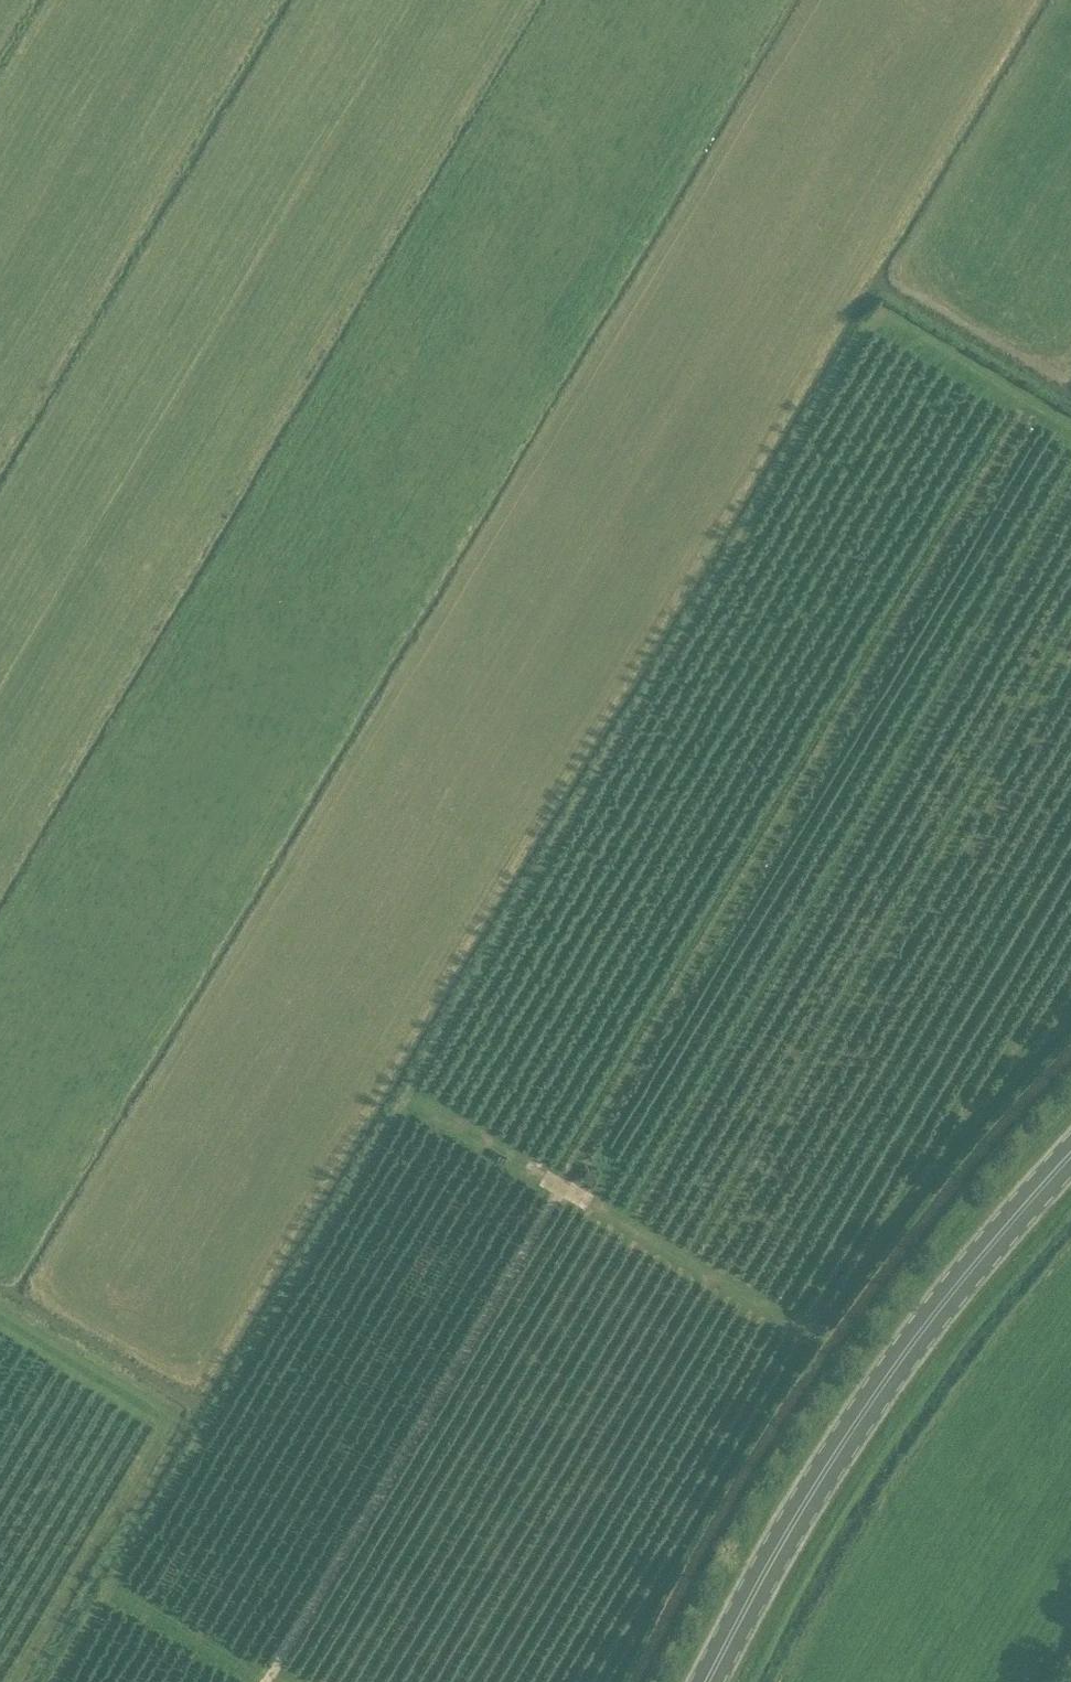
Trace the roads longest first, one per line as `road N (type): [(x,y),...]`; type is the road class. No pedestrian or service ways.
road 1 (primary): [(706,1681),(846,1435),(1070,1154)]

